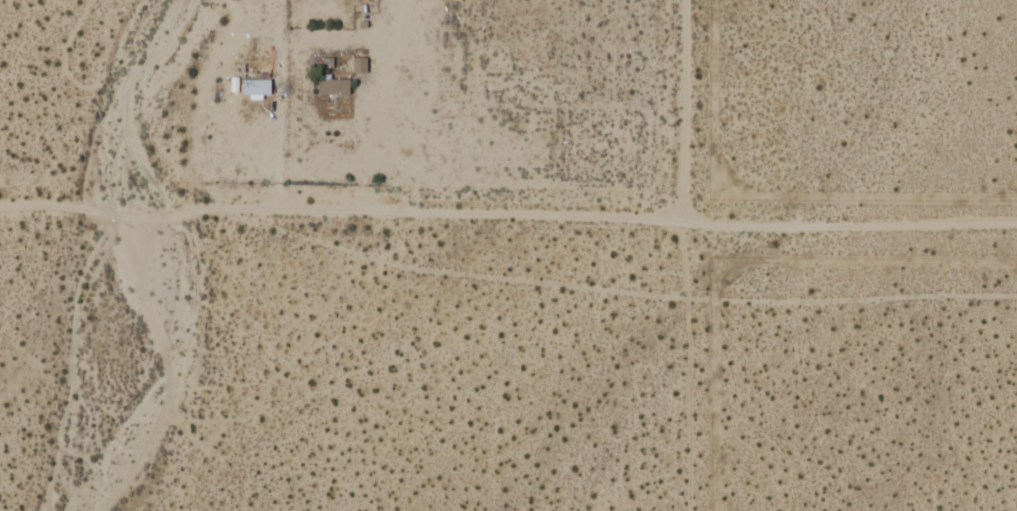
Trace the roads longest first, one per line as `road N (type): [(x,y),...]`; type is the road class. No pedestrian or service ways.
road 1 (tertiary): [(0,204),(1016,227)]
road 2 (residential): [(682,184),(0,177)]
road 3 (residential): [(686,0),(680,221)]

